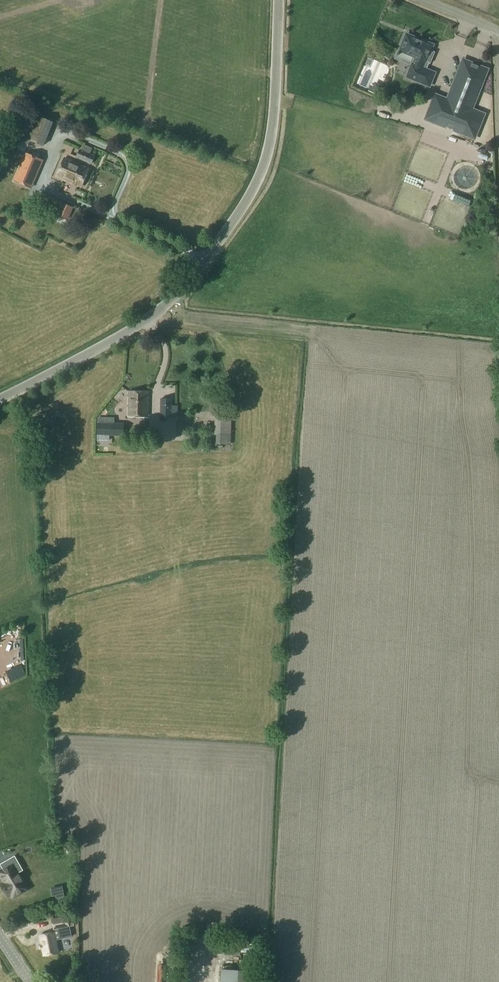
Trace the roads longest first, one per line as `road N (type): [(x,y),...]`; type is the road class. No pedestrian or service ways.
road 1 (unclassified): [(0,400),(135,329),(170,300),(250,195),(272,133),(278,0)]

